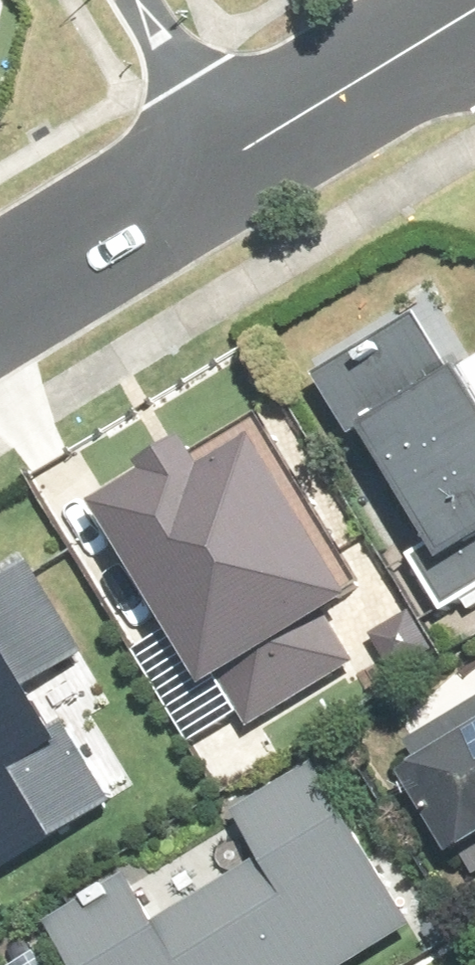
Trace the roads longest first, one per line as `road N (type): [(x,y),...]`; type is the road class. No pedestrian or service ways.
road 1 (tertiary): [(474,10),(234,159)]
road 2 (tertiary): [(234,159),(0,300)]
road 3 (residential): [(137,0),(234,159)]

